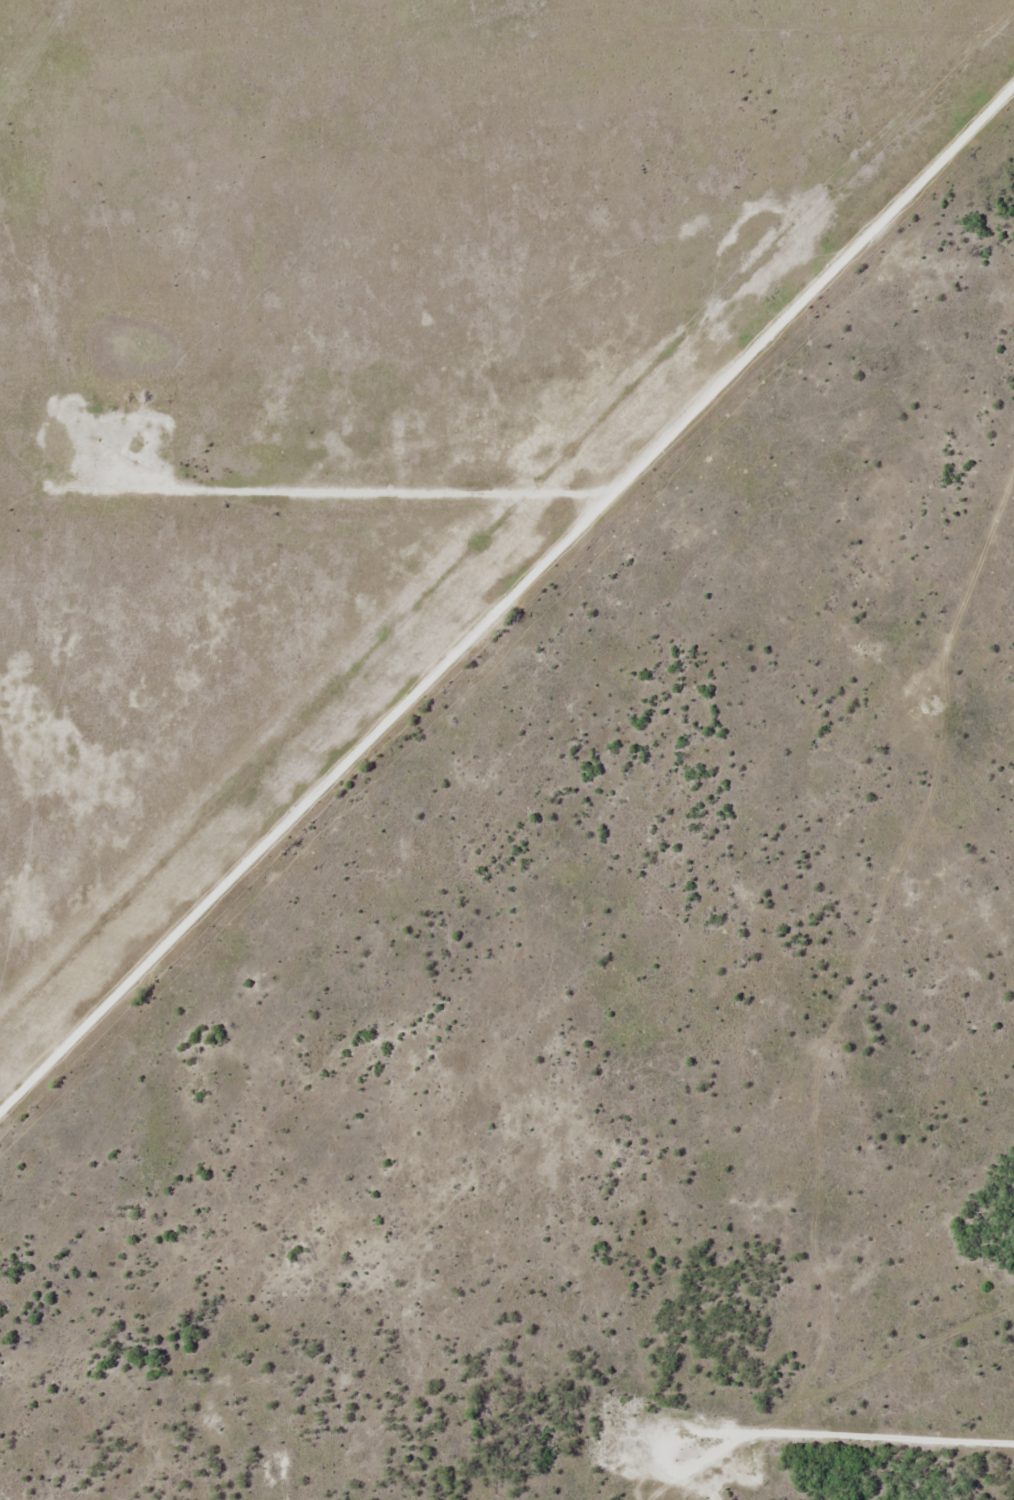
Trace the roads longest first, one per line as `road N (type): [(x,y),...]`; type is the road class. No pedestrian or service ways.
road 1 (residential): [(1013,90),(400,732)]
road 2 (residential): [(0,1122),(400,732)]
road 3 (residential): [(670,1425),(1013,1454)]

